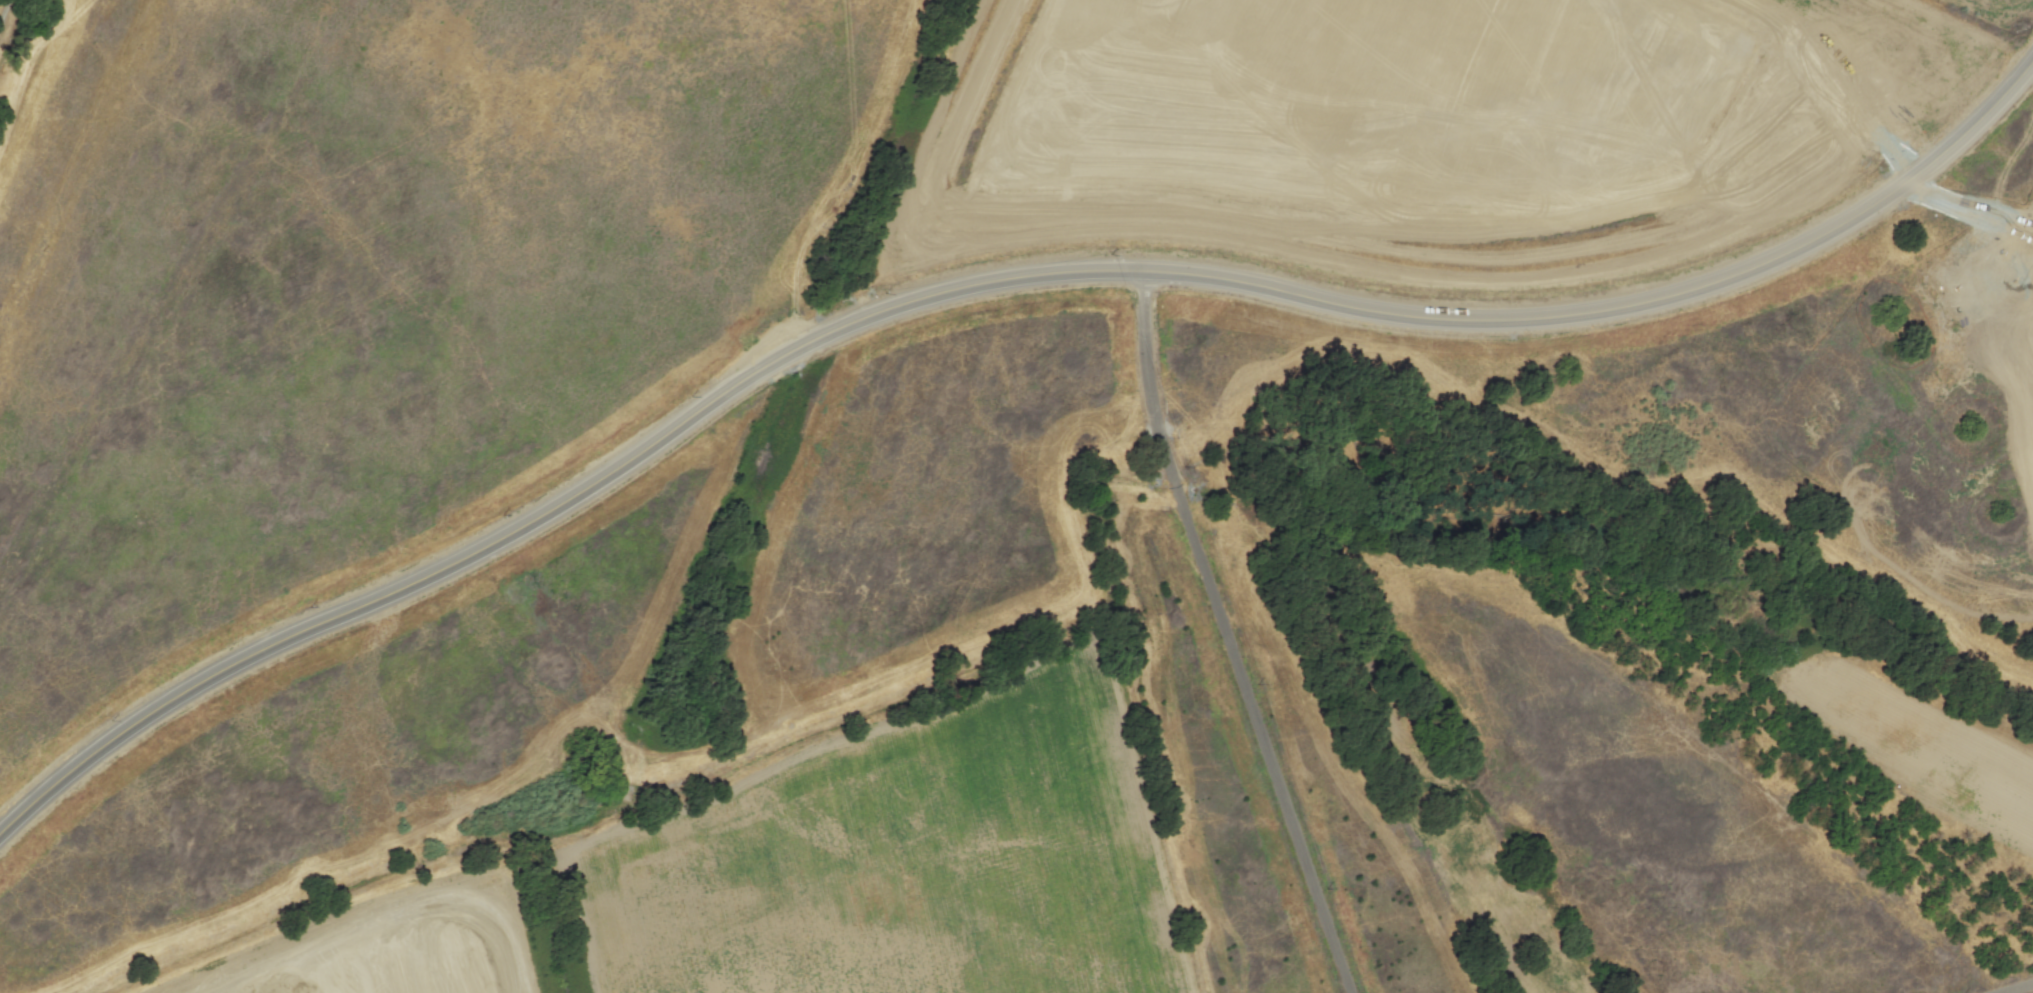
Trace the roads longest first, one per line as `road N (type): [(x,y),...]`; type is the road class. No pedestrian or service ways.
road 1 (tertiary): [(2032,58),(1983,115),(1869,206),(1730,275),(1630,304),(1442,318),(1208,275),(1103,269),(1007,277),(868,314),(751,372),(484,546),(245,655),(164,702),(0,831)]
road 2 (residential): [(1143,269),(1143,341),(1158,433),(1350,992)]

